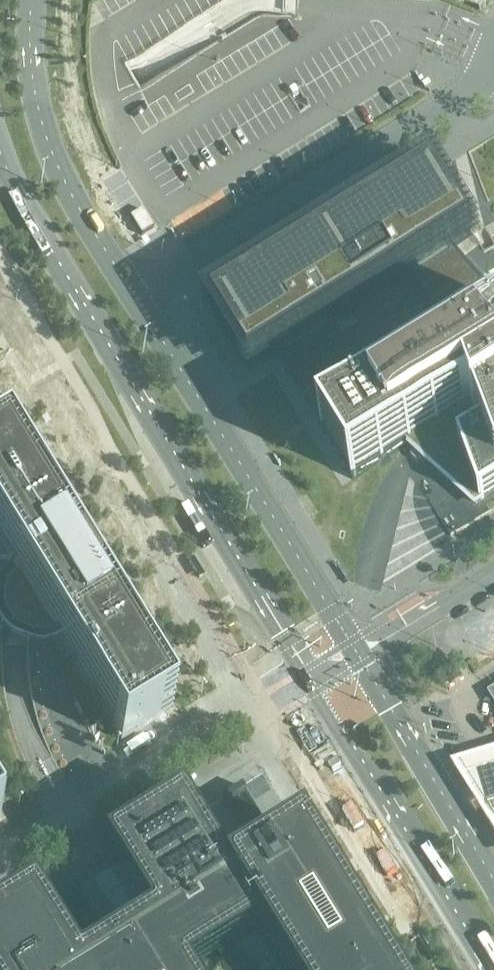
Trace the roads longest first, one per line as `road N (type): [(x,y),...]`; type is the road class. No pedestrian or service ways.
road 1 (tertiary): [(0,150),(35,225),(313,679)]
road 2 (unclassified): [(493,33),(471,88),(133,297)]
road 3 (tertiary): [(356,654),(133,297)]
road 4 (tertiary): [(313,679),(490,969)]
road 5 (tertiary): [(133,297),(49,145),(34,75),(35,0)]
road 6 (unclassified): [(0,863),(238,739)]
road 7 (tertiary): [(493,879),(356,654)]
road 8 (unclassified): [(356,654),(493,572)]

